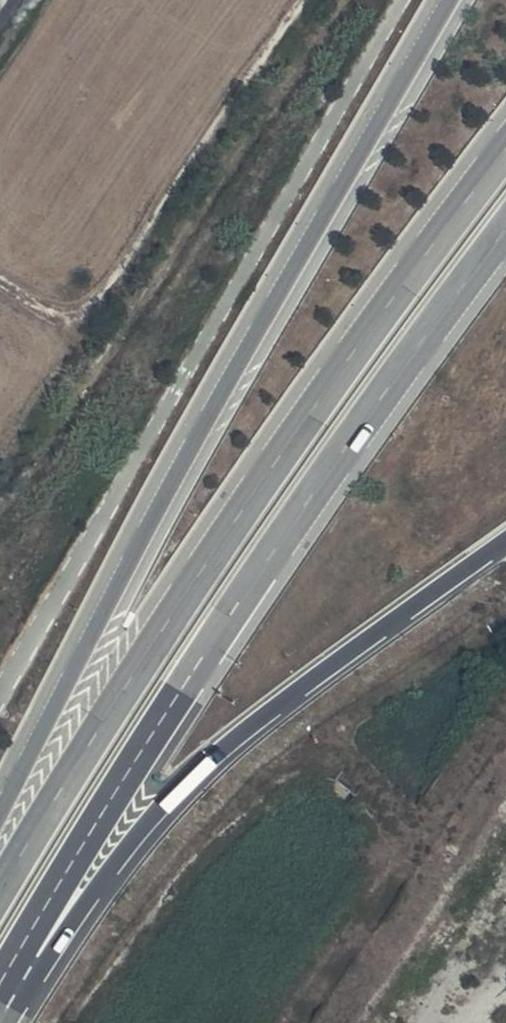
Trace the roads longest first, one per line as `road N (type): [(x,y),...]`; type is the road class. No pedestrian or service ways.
road 1 (trunk): [(448,0),(255,329),(0,815)]
road 2 (trunk): [(0,993),(229,620),(505,233)]
road 3 (trunk): [(505,148),(196,577),(0,888)]
road 4 (trunk): [(0,1022),(94,886),(190,777),(505,540)]

